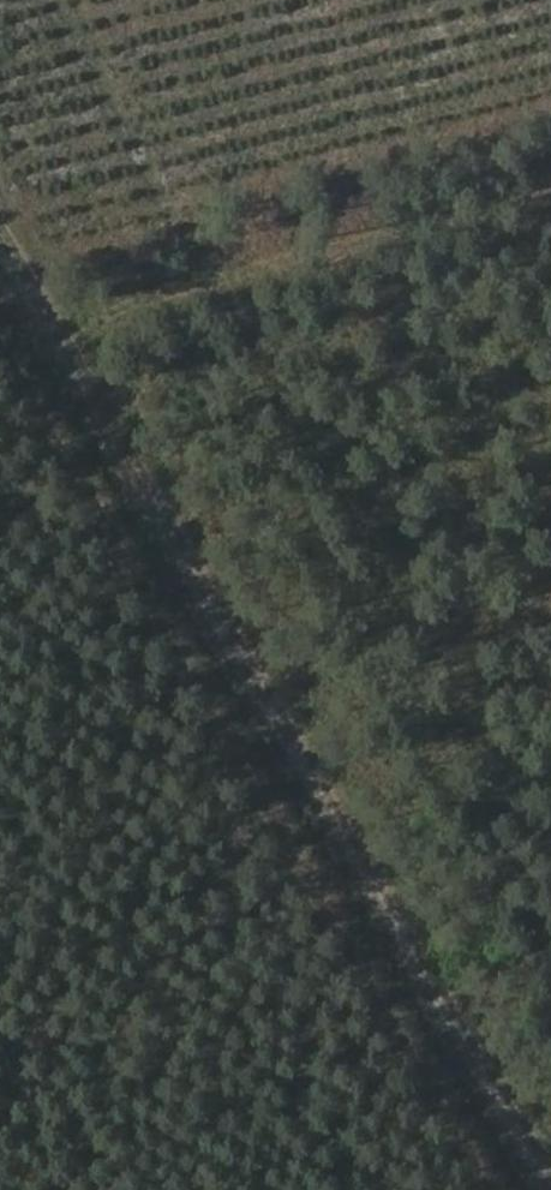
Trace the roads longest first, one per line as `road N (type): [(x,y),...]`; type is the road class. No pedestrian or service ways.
road 1 (track): [(550,1133),(0,185)]
road 2 (track): [(550,811),(277,324),(70,0)]

